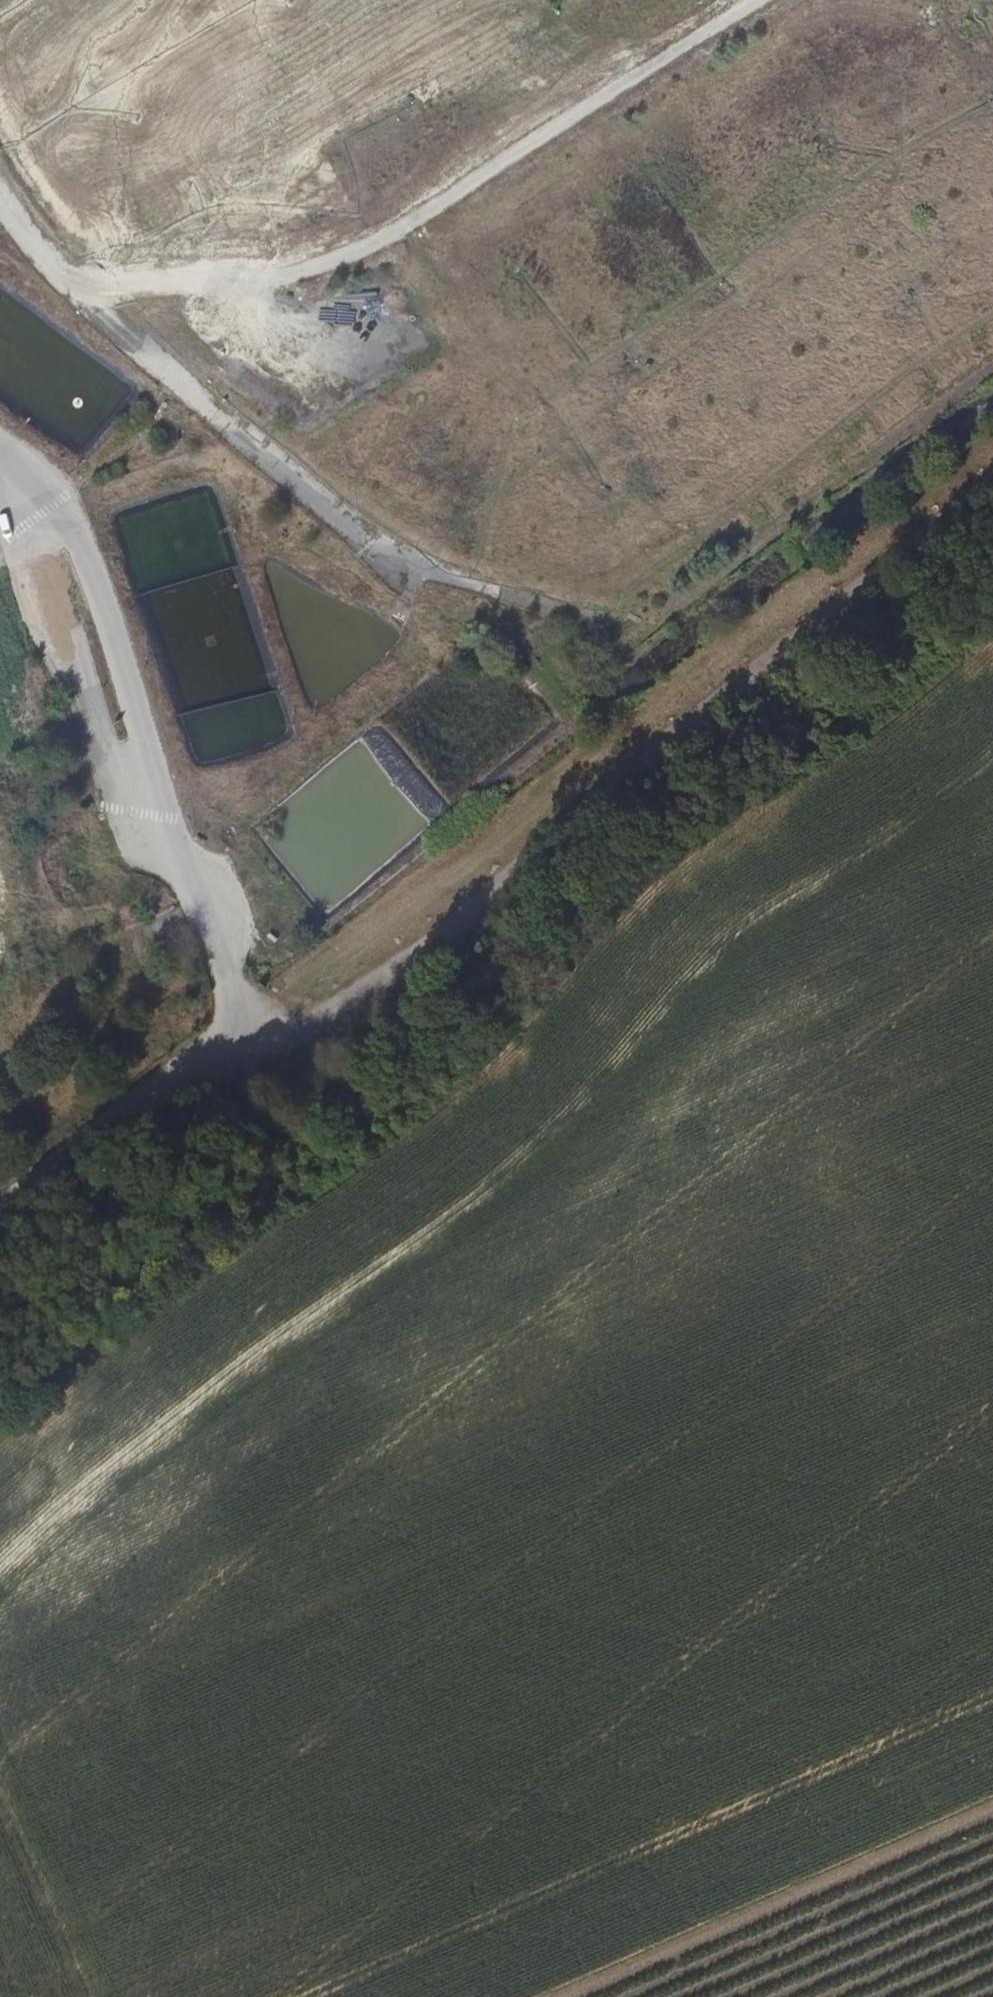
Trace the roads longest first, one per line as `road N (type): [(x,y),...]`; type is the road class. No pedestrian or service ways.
road 1 (track): [(267,1020),(713,655),(992,456)]

